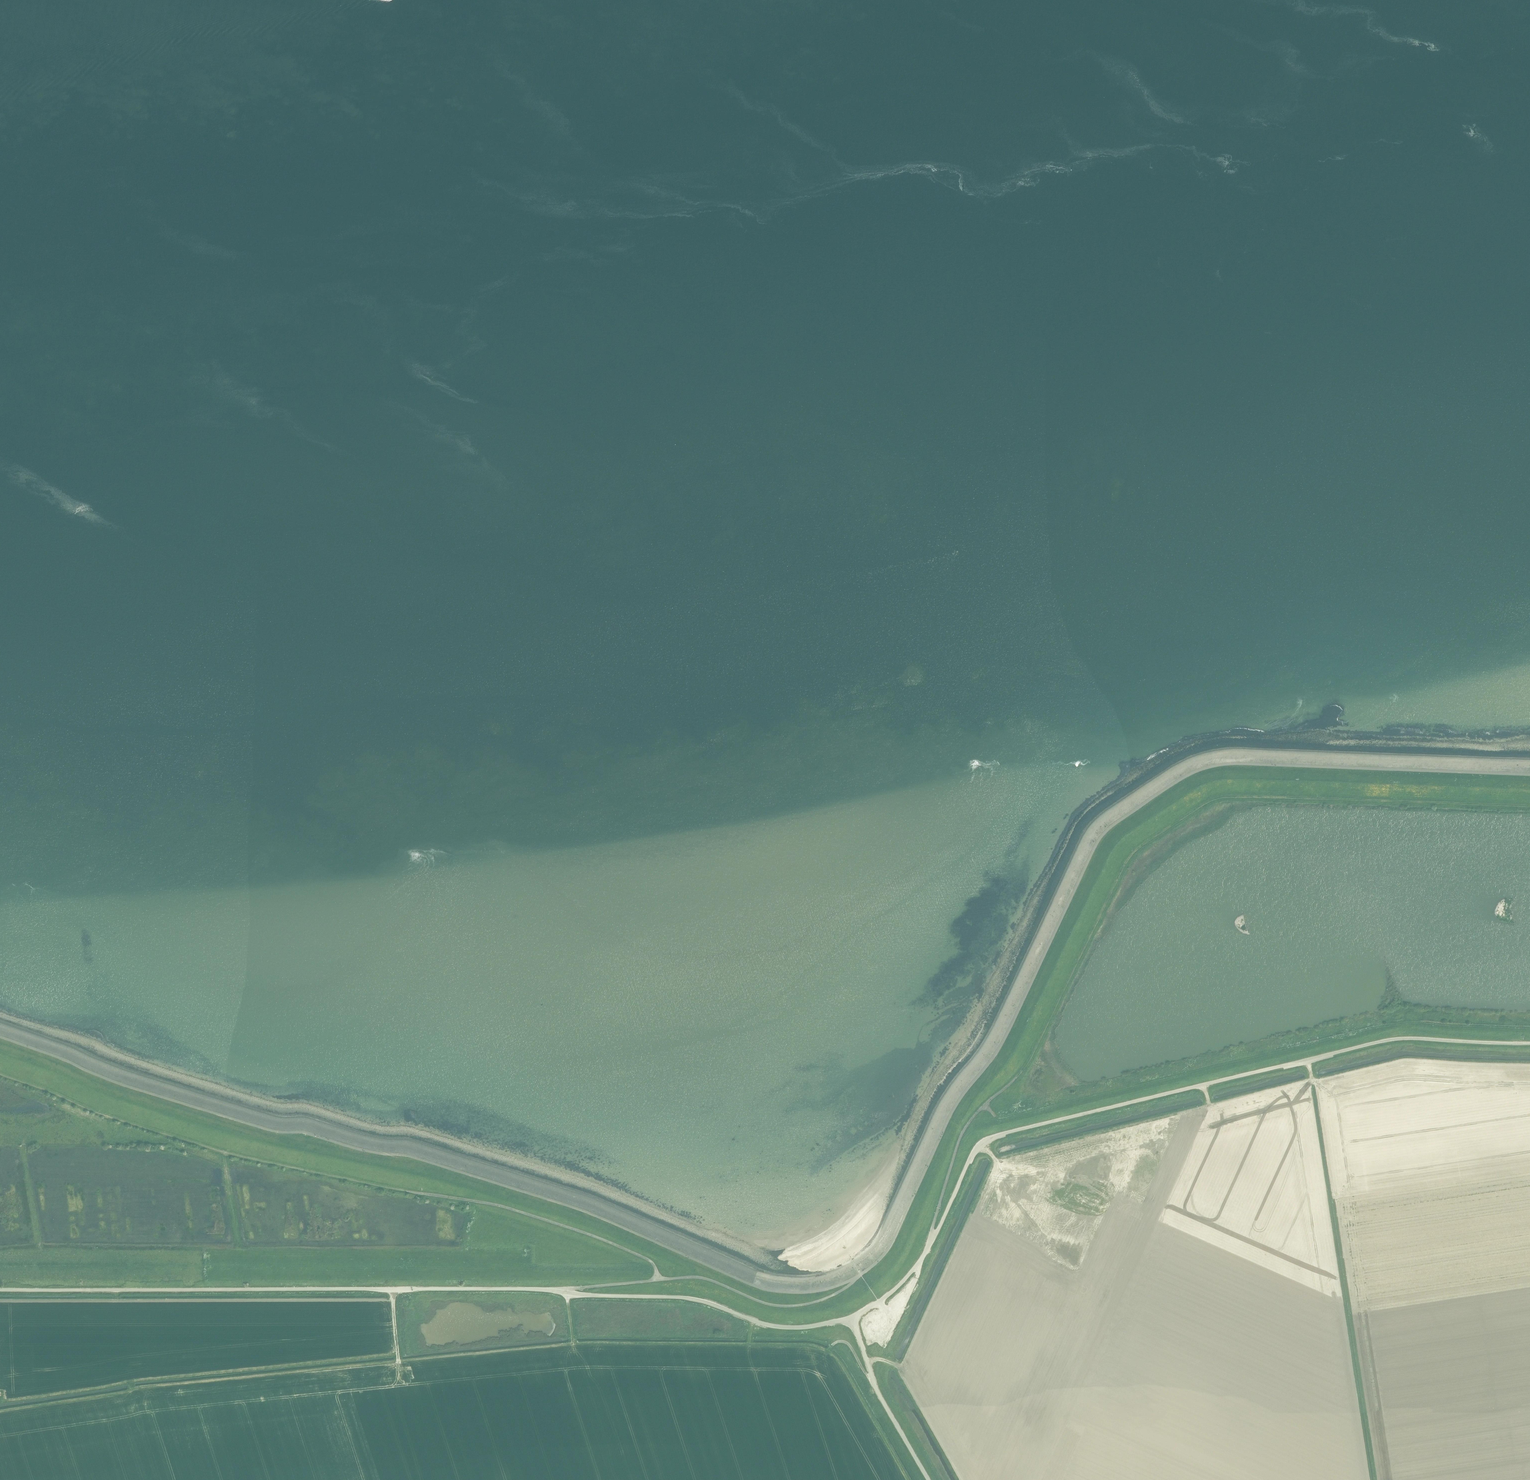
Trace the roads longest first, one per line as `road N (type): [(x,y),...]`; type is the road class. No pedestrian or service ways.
road 1 (unclassified): [(852,1317),(822,1327),(770,1326),(706,1301),(561,1290),(0,1291)]
road 2 (track): [(931,1239),(965,1129),(1025,1068),(1141,843),(1212,801),(1240,794),(1529,802)]
road 3 (unclassified): [(852,1317),(920,1262),(975,1149),(987,1139),(1390,1040),(1529,1043)]
road 4 (track): [(0,1072),(213,1149),(512,1209),(639,1254),(660,1279)]
road 5 (unclassified): [(929,1479),(881,1398),(852,1317)]

